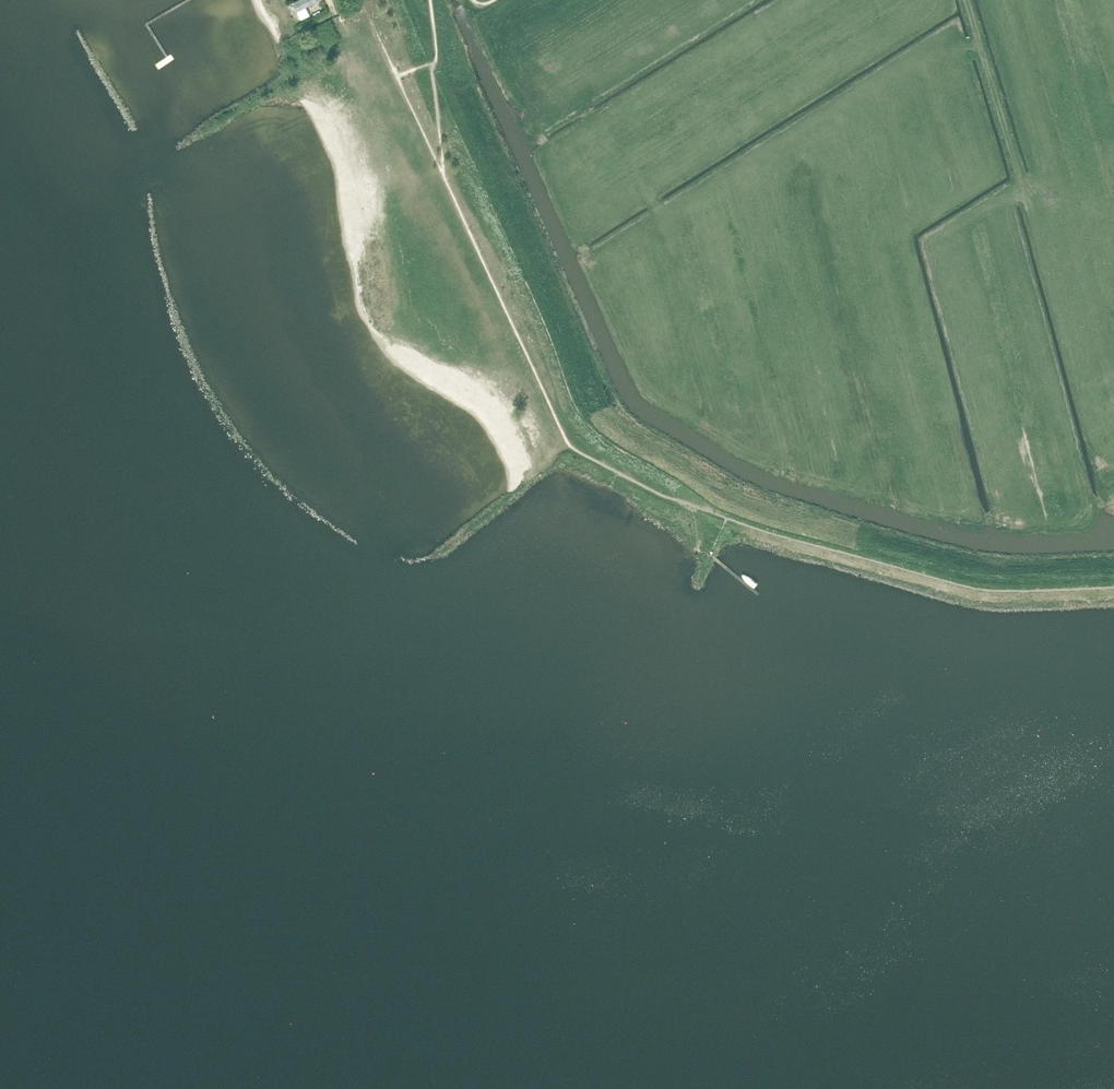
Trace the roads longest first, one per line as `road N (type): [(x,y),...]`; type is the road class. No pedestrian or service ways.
road 1 (track): [(1019,178),(966,0)]

